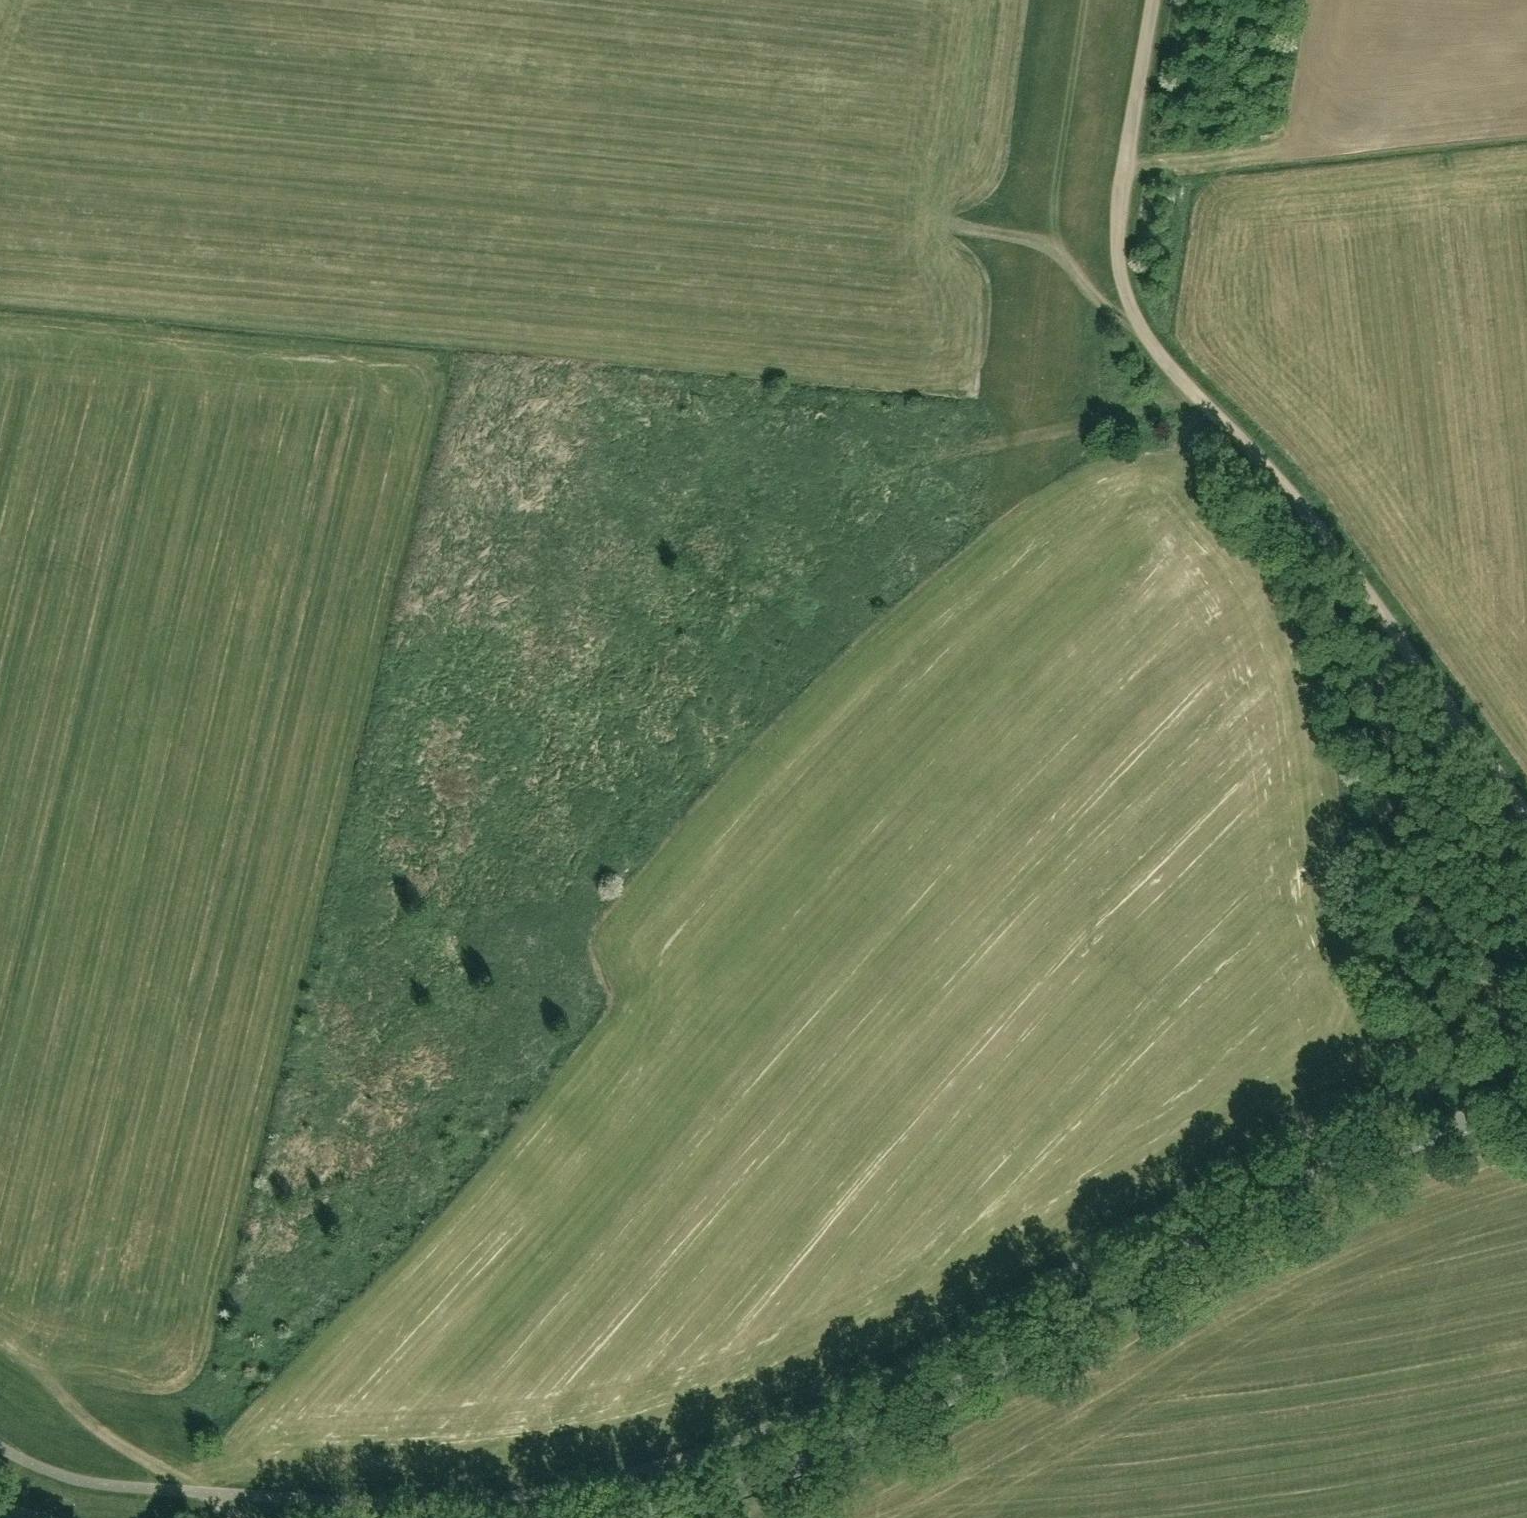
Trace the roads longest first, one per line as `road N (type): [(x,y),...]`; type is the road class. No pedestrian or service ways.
road 1 (tertiary): [(1526,1107),(1320,1178),(882,1430),(640,1517)]
road 2 (track): [(1526,813),(1340,554),(1170,366),(1130,305),(1120,213),(1153,0)]

